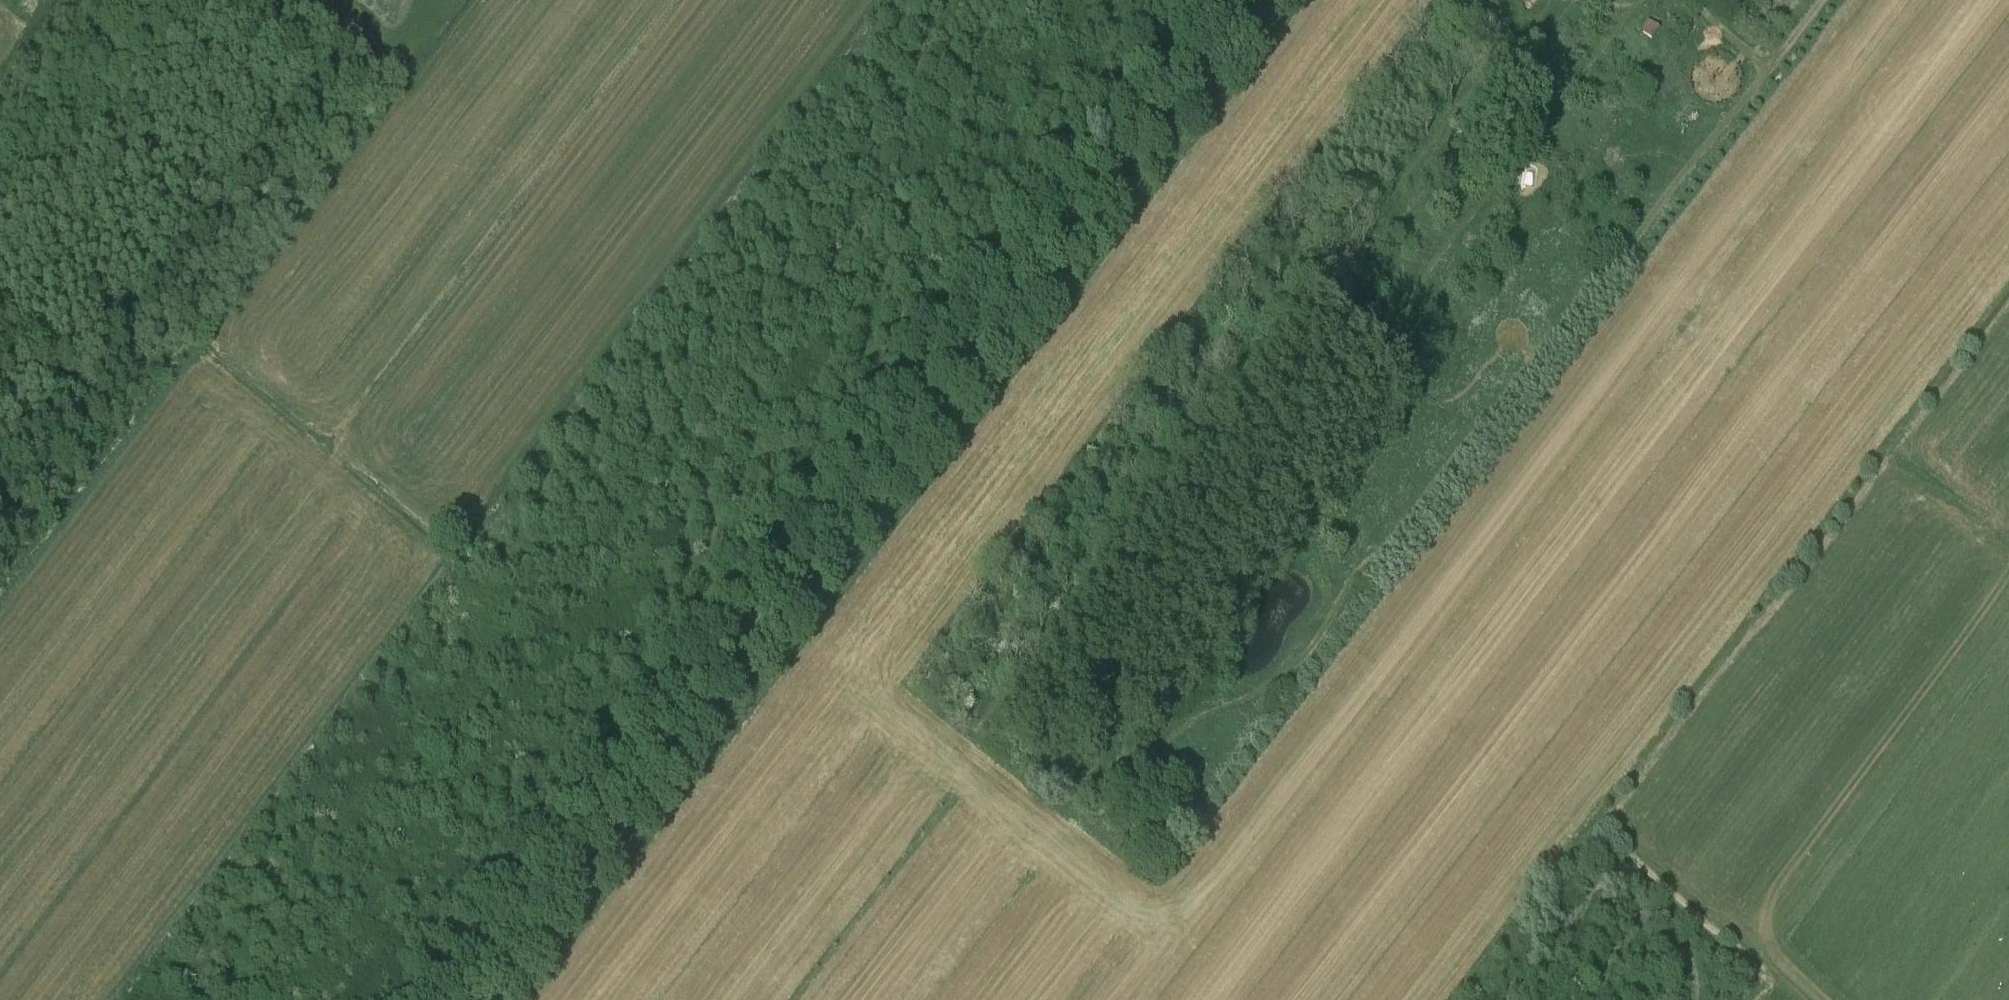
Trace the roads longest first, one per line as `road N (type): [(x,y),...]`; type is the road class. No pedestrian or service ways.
road 1 (track): [(459,999),(1235,0)]

